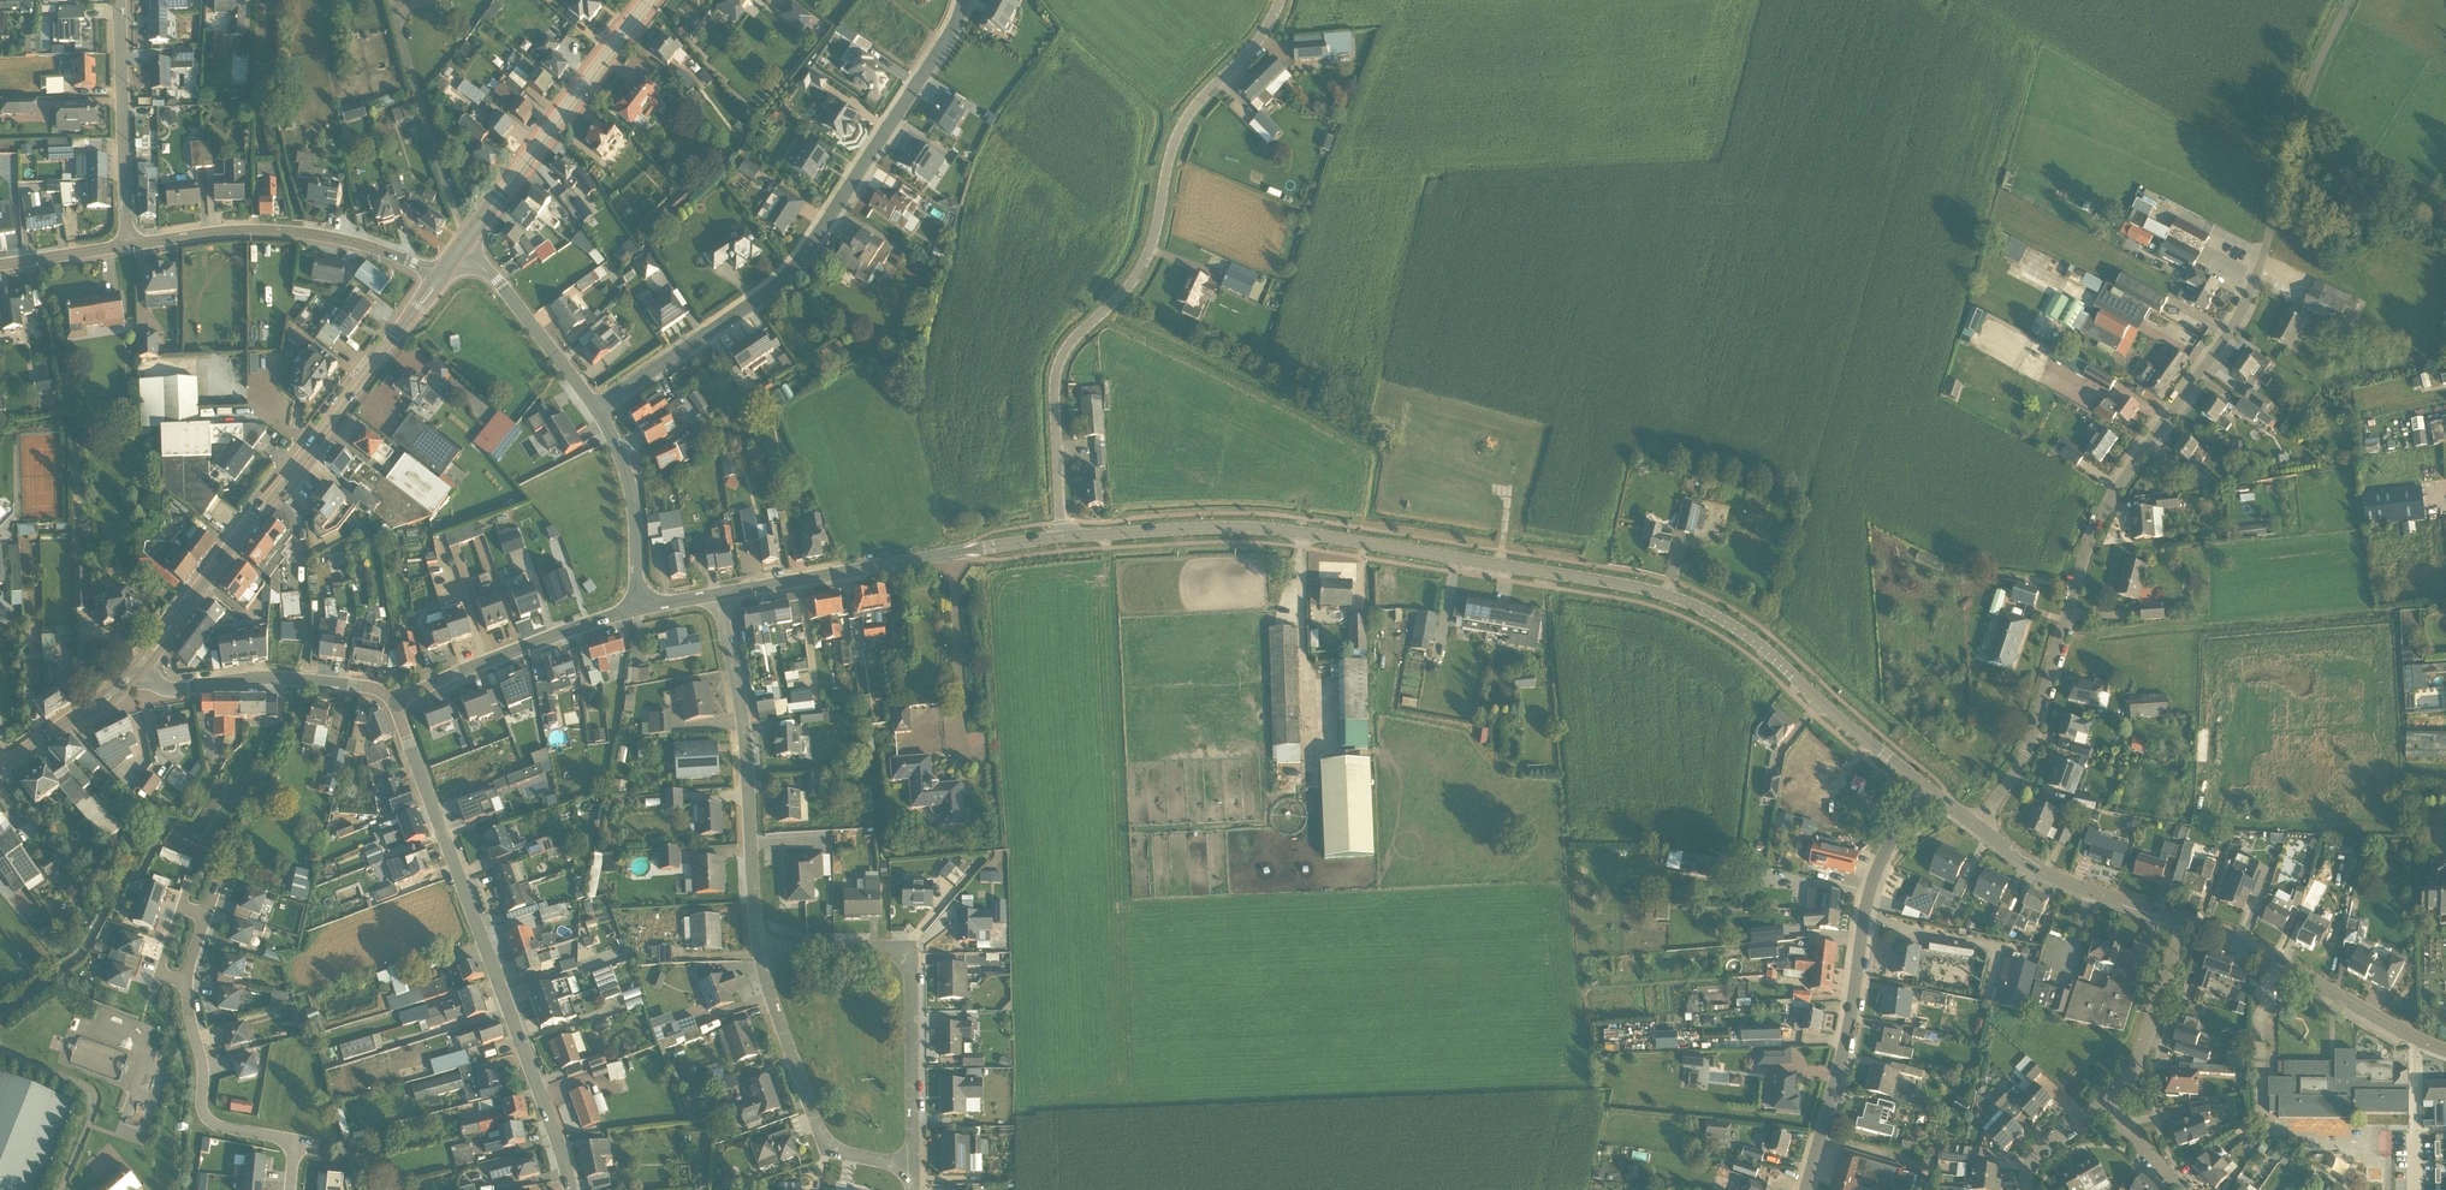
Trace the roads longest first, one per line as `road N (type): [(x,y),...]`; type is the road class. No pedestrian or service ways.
road 1 (unclassified): [(1061,539),(1254,527),(1654,591),(1762,646),(1927,788)]
road 2 (residential): [(1978,826),(2028,749),(2096,523),(2240,317),(2273,218)]
road 3 (unclassified): [(1282,0),(1249,55),(1182,130),(1139,272),(1061,356),(1053,384),(1061,539)]
road 4 (residential): [(963,0),(945,42),(802,258),(770,292),(595,409)]
road 5 (residential): [(393,701),(570,1189)]
road 6 (secondary): [(136,669),(439,279)]
road 7 (residential): [(1803,1189),(1838,1086),(1881,856),(1927,788)]
road 8 (residential): [(911,1165),(908,947),(760,953)]
road 9 (residential): [(760,953),(742,716),(718,594)]
road 10 (residential): [(129,245),(267,230),(366,246),(439,279)]
road 11 (secondary): [(459,251),(649,0)]
road 12 (residential): [(911,1165),(827,1147),(760,953)]
road 13 (residential): [(2445,1048),(2191,922)]
road 14 (residential): [(136,669),(166,689),(276,678),(378,688),(393,701)]
road 15 (residential): [(393,701),(641,609)]
road 16 (residential): [(129,245),(120,0)]
road 17 (residential): [(2191,922),(2063,881),(1978,826)]
road 18 (unclassified): [(2273,218),(2297,118),(2349,0)]
road 19 (residential): [(718,594),(946,554)]
road 20 (residential): [(294,1141),(211,1122),(186,980)]
road 21 (residential): [(459,251),(496,279),(595,409)]
road 22 (residential): [(595,409),(633,494),(641,609)]
road 23 (residential): [(2108,1104),(2135,1074),(2191,922)]
road 24 (secondary): [(0,769),(136,669)]
road 25 (residential): [(0,265),(129,245)]
road 26 (residential): [(2027,1189),(2053,1131),(2108,1104)]

